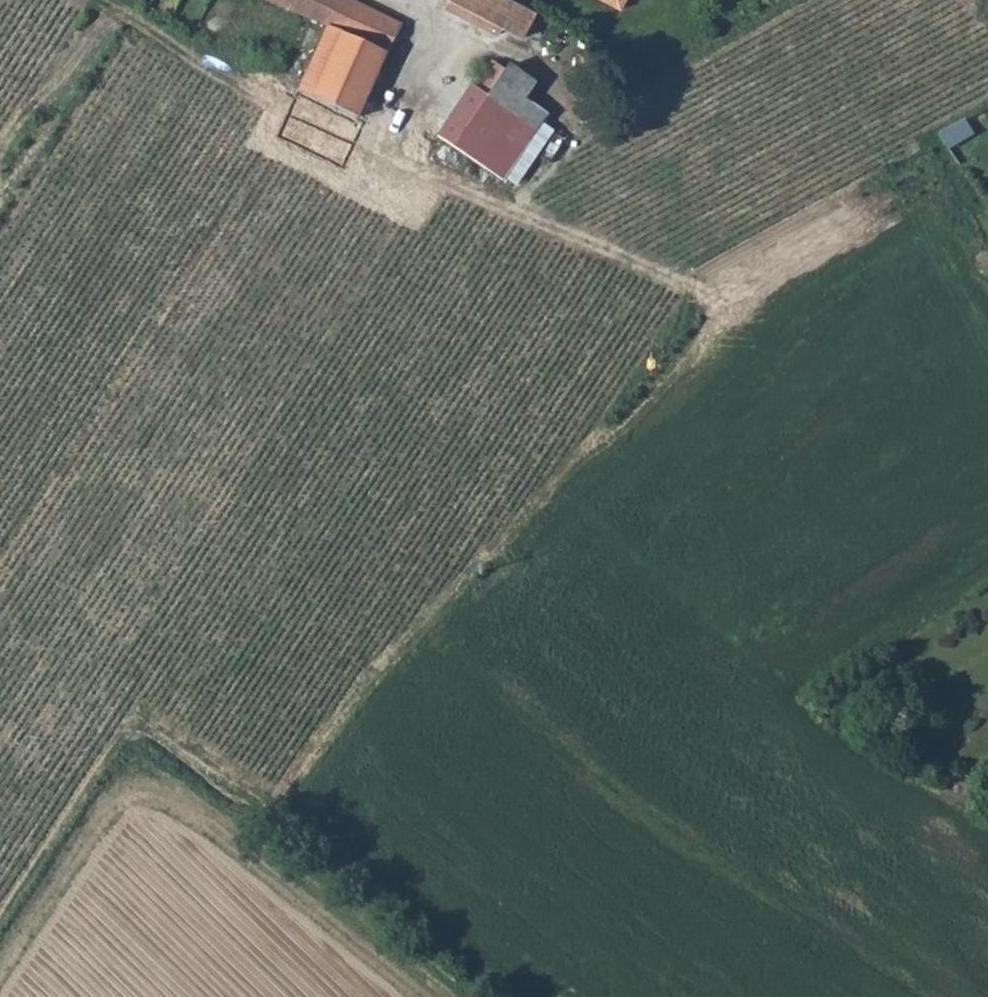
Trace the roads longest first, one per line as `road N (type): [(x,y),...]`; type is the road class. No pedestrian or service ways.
road 1 (track): [(0,914),(96,767),(116,754),(315,892),(448,996)]

